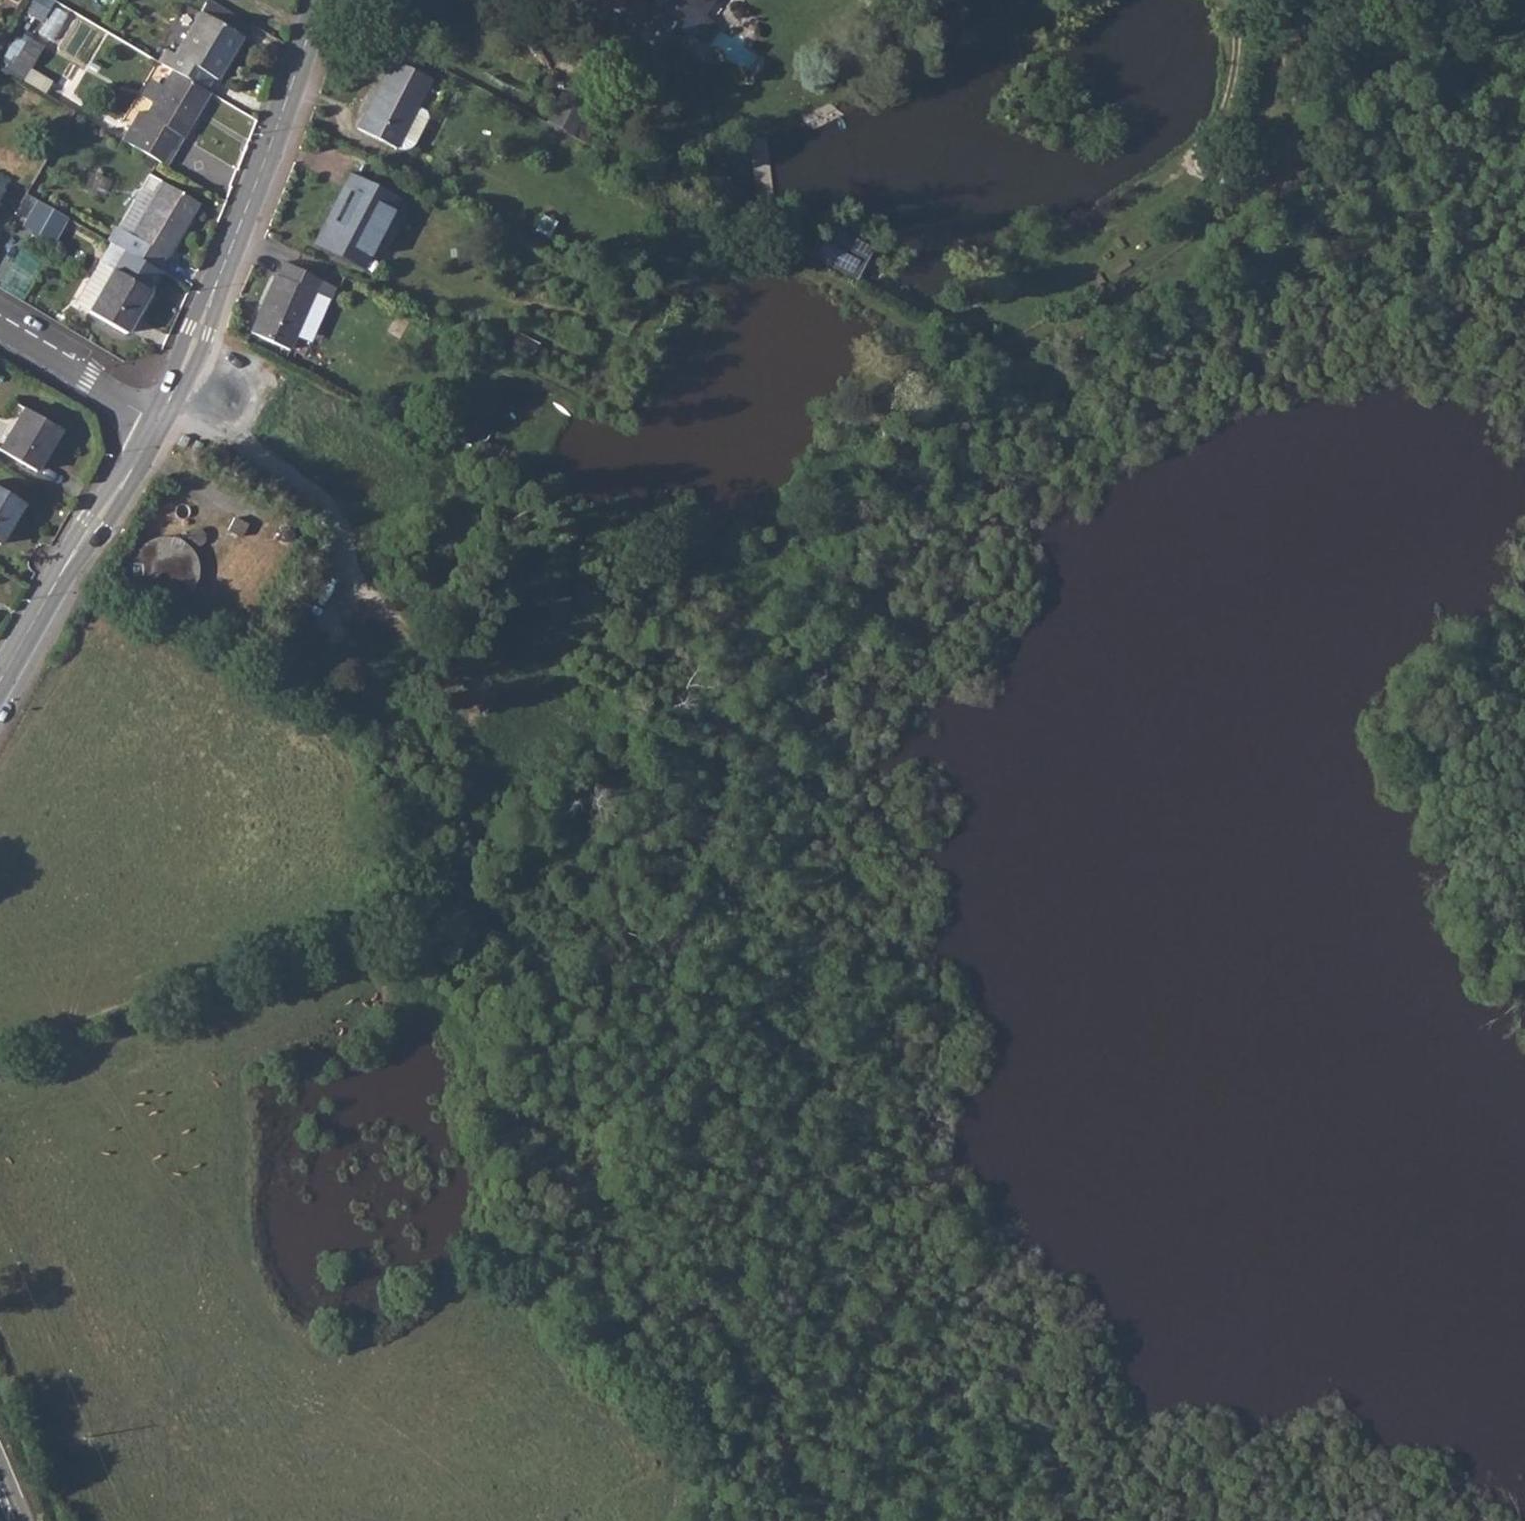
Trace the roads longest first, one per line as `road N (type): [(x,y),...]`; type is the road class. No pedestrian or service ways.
road 1 (tertiary): [(153,423),(230,261),(320,0)]
road 2 (tertiary): [(0,684),(153,423)]
road 3 (residential): [(0,329),(153,423)]

